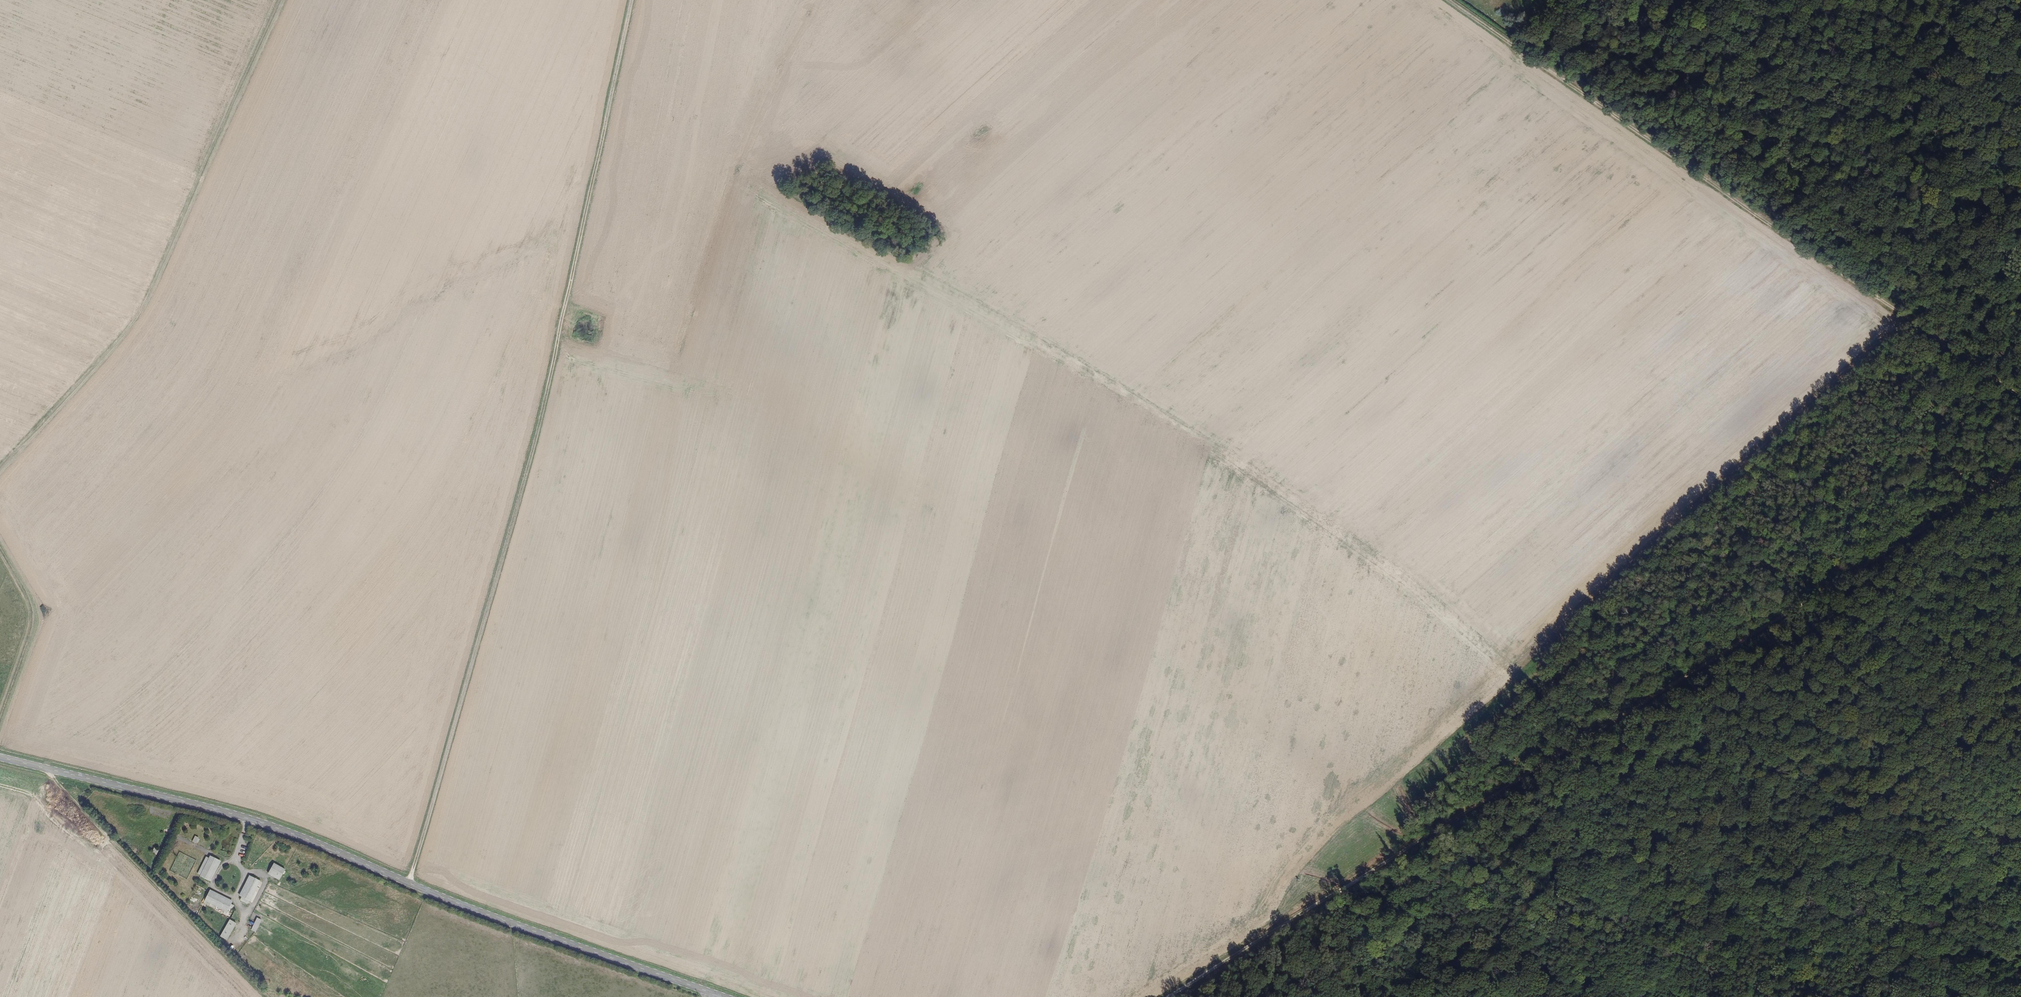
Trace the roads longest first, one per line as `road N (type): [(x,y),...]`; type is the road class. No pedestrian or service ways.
road 1 (track): [(631,0),(525,479),(409,883)]
road 2 (track): [(2020,467),(1342,892)]
road 3 (tertiary): [(724,996),(248,818),(0,757)]
road 4 (track): [(1974,364),(1449,0)]
road 5 (track): [(268,996),(47,769)]
road 6 (track): [(1342,892),(1171,996)]

